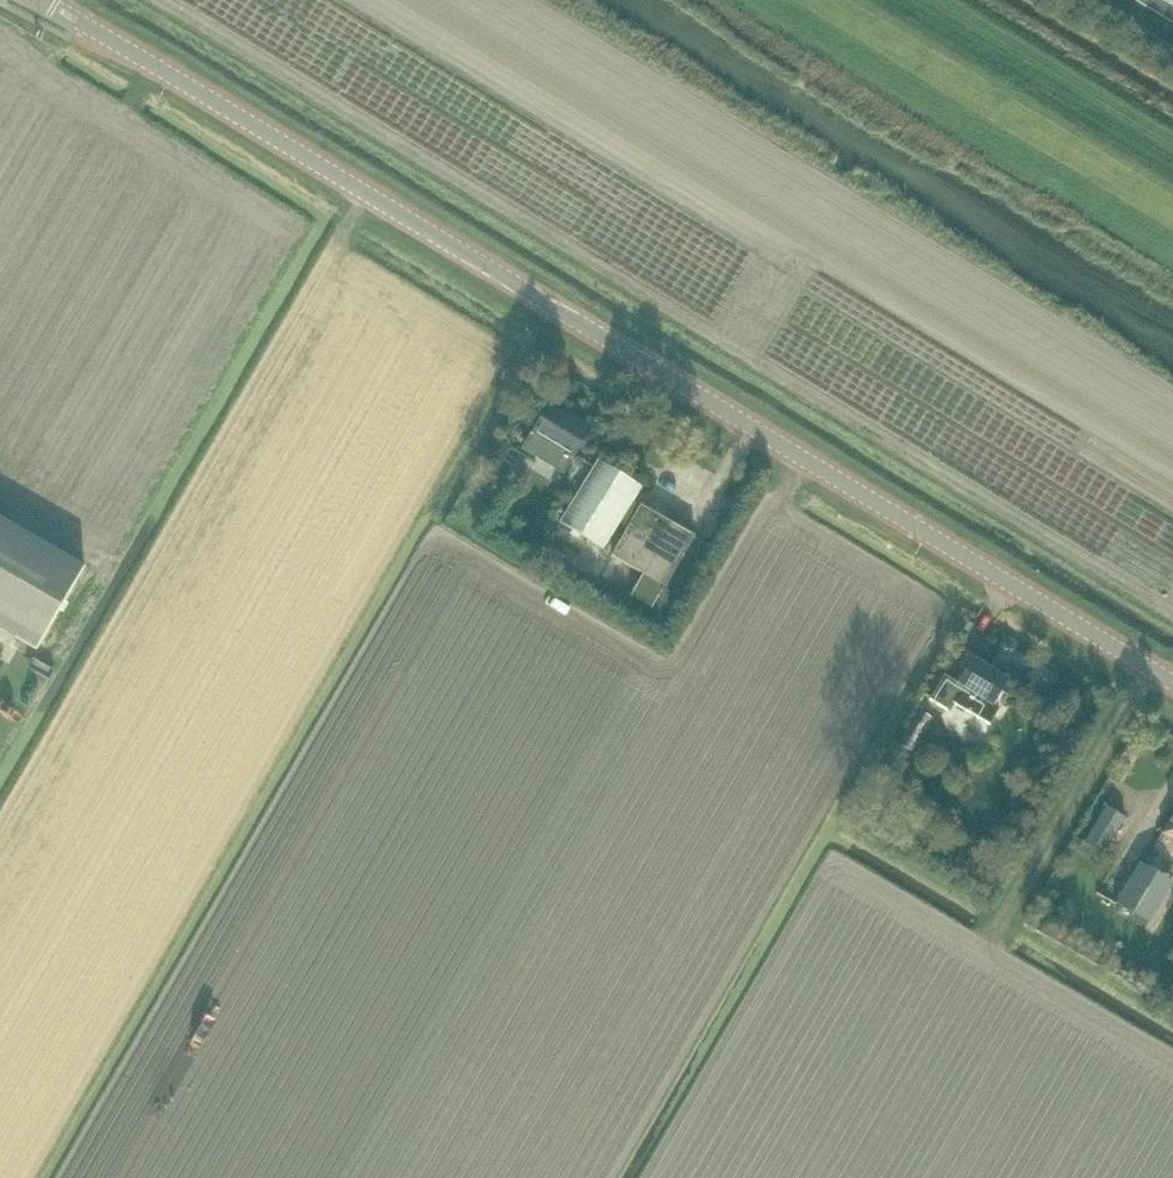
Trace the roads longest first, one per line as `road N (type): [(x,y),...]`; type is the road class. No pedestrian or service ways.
road 1 (unclassified): [(1172,684),(42,0)]

